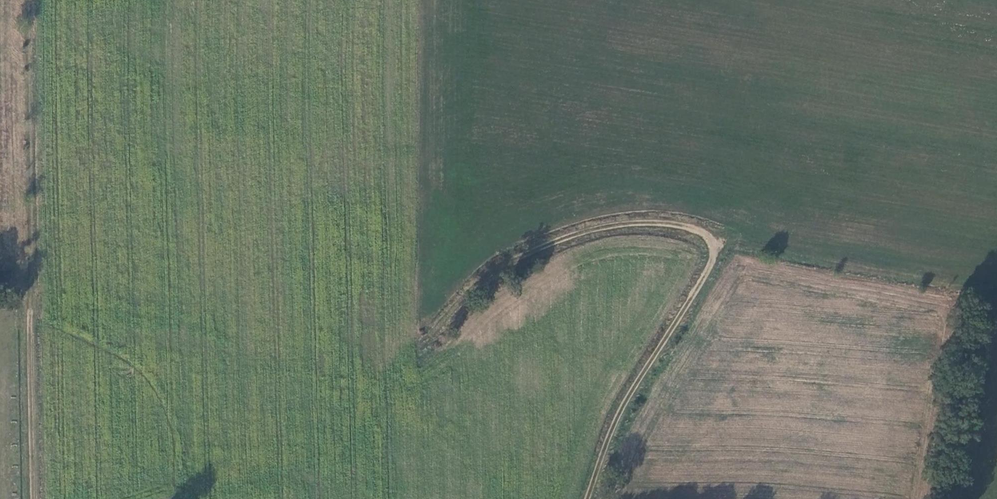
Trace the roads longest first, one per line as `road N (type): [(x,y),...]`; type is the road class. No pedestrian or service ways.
road 1 (track): [(396,373),(510,265),(580,234),(704,219),(717,240),(715,264),(609,432),(585,498)]
road 2 (track): [(31,498),(32,0)]
road 3 (track): [(717,240),(996,287)]

